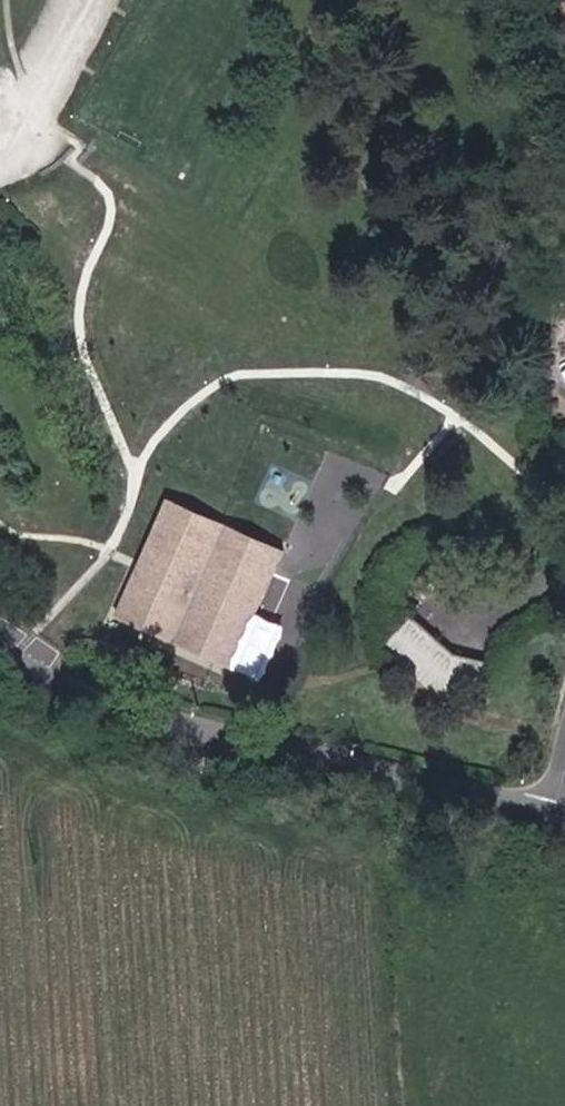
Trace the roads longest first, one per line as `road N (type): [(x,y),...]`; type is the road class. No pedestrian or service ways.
road 1 (tertiary): [(0,625),(113,687),(564,802)]

